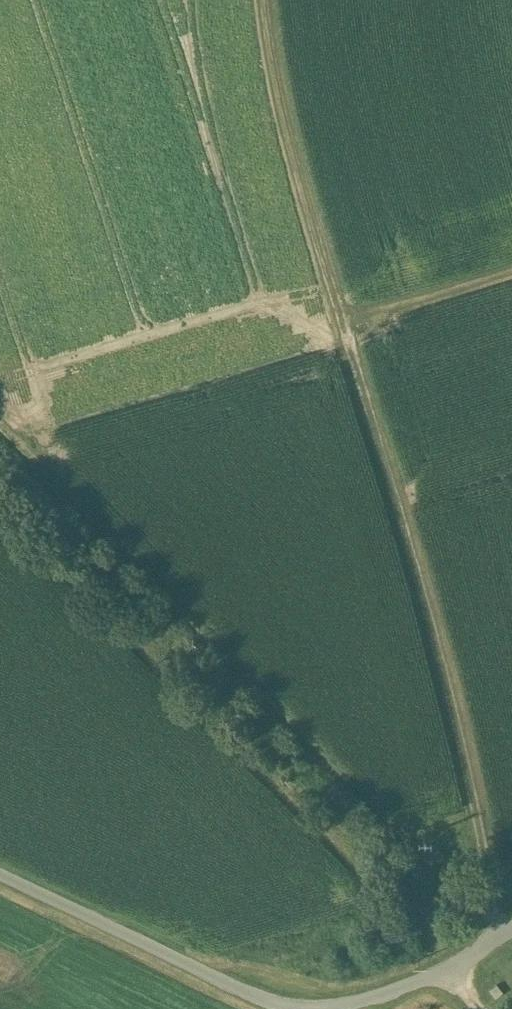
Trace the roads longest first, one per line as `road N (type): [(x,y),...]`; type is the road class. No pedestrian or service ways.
road 1 (track): [(497,940),(443,658),(295,167),(264,0)]
road 2 (unclassified): [(511,932),(443,971),(349,1005),(286,1006),(0,872)]
road 3 (track): [(345,327),(511,275)]

